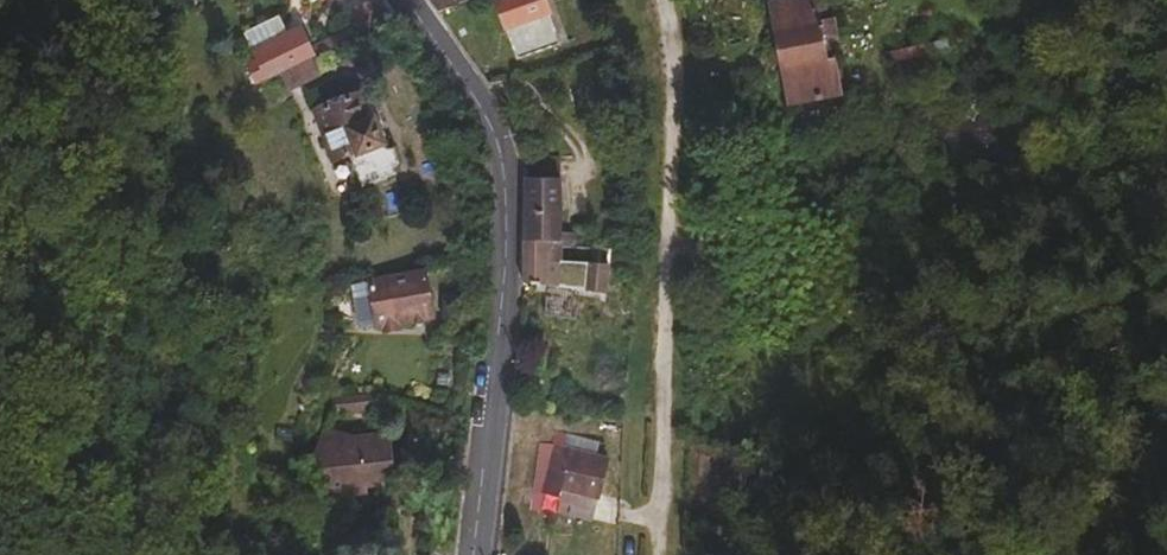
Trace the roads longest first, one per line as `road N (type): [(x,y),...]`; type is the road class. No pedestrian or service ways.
road 1 (tertiary): [(411,0),(481,104),(508,177),(475,554)]
road 2 (track): [(658,0),(669,81),(653,554)]
road 3 (track): [(0,308),(32,226),(22,195),(0,170)]

